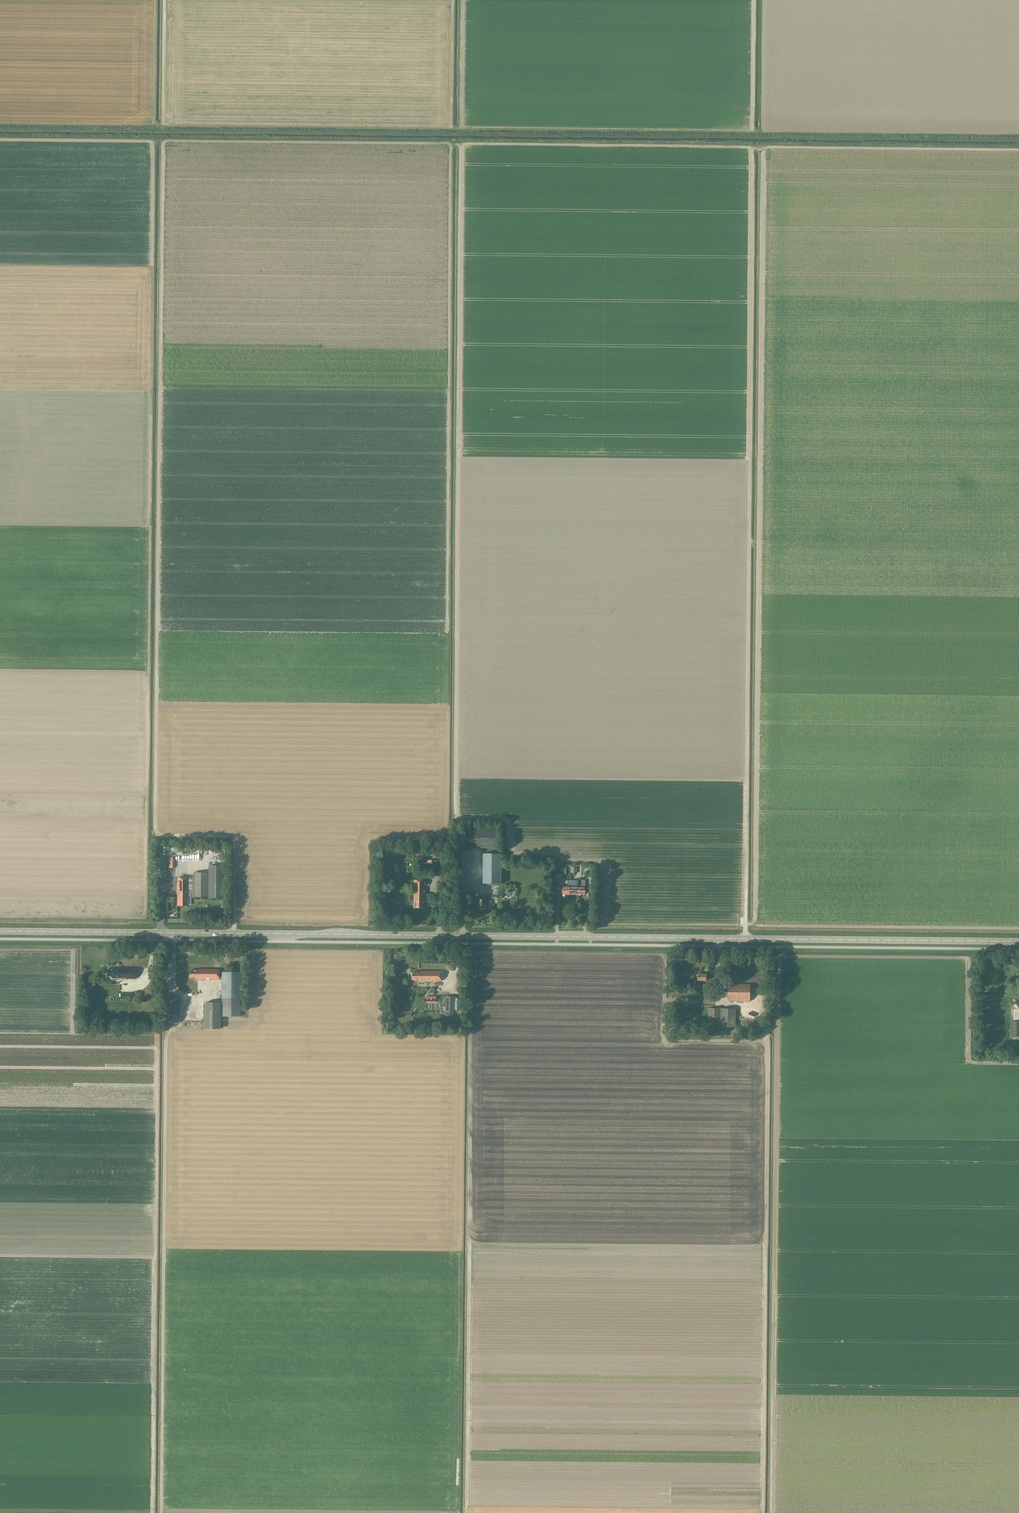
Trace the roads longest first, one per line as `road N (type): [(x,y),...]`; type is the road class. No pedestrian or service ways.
road 1 (secondary): [(1018,941),(0,931)]

